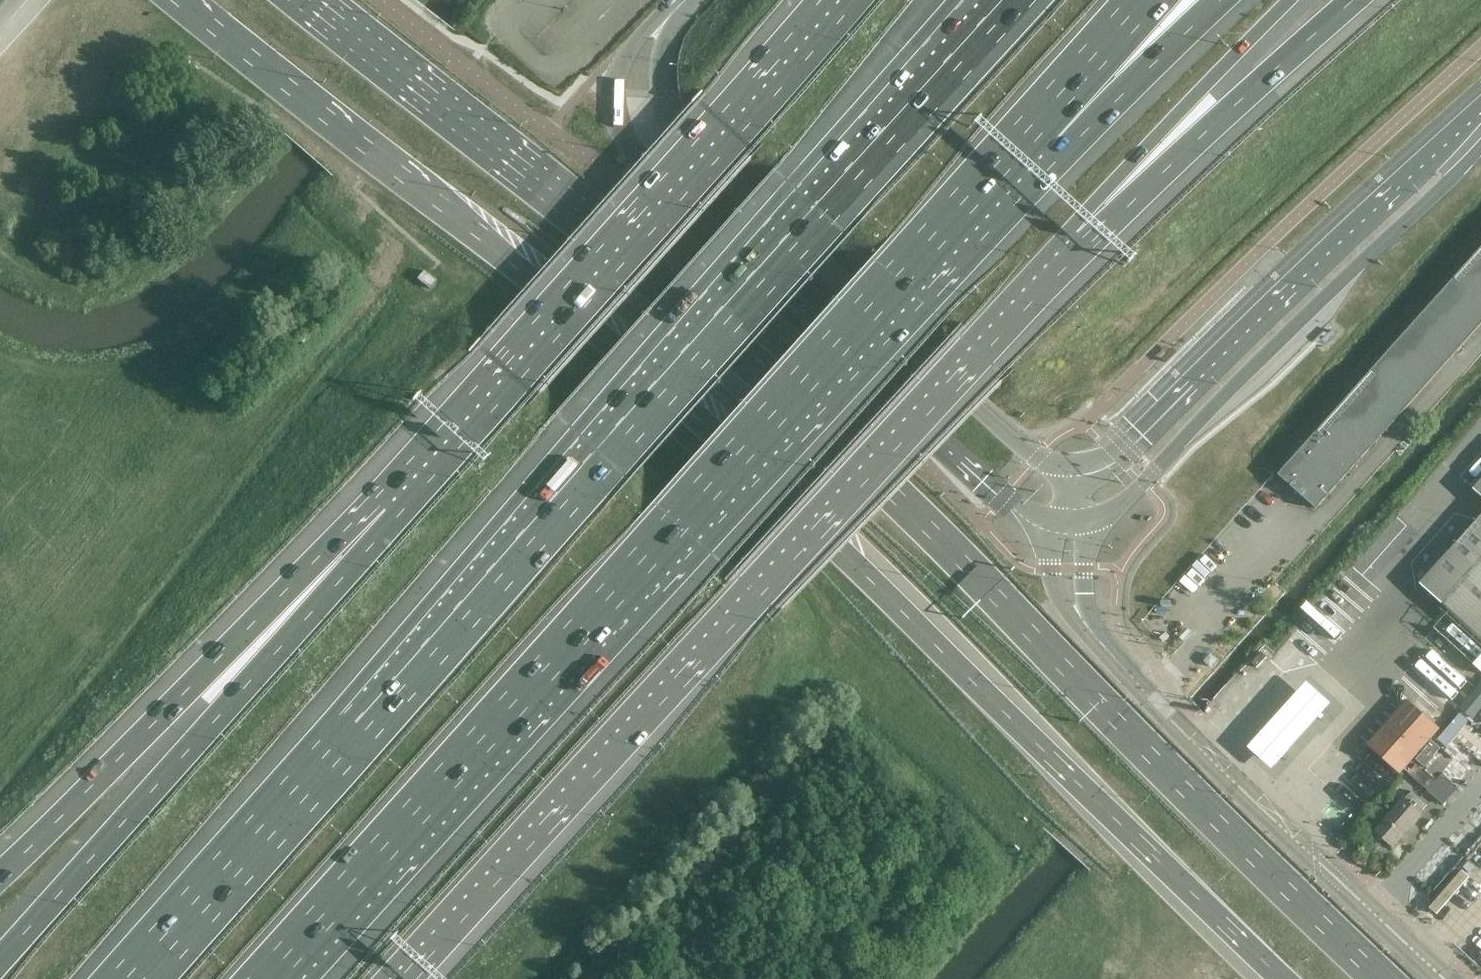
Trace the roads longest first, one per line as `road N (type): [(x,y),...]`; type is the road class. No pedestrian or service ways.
road 1 (trunk): [(182,0),(695,417),(1282,978)]
road 2 (trunk): [(1380,978),(896,496),(661,288),(303,0)]
road 3 (motorway): [(1017,0),(138,978)]
road 4 (motorway): [(269,978),(1039,124)]
road 5 (motorway): [(402,978),(1082,240)]
road 6 (tertiary): [(663,22),(626,55),(614,81),(617,115),(637,156),(1002,499),(1049,531)]
road 7 (motorway): [(848,0),(392,516)]
road 8 (tertiary): [(1078,468),(1039,457),(998,424),(689,146),(662,94),(663,22)]
road 9 (motorway): [(392,516),(0,962)]
road 10 (tertiary): [(1091,523),(1123,502),(1451,181),(1480,128)]
road 11 (motorway): [(392,516),(191,684),(0,879)]
road 12 (tertiary): [(1480,127),(1421,159),(1118,452),(1078,468)]
road 13 (tertiary): [(1444,978),(1208,757),(1087,626)]
road 14 (motorway): [(1082,240),(1354,0)]
road 15 (motorway): [(1082,240),(1133,160),(1289,0)]
road 16 (motorway): [(1039,124),(1217,0)]
road 17 (motorway): [(1039,124),(1150,0)]

